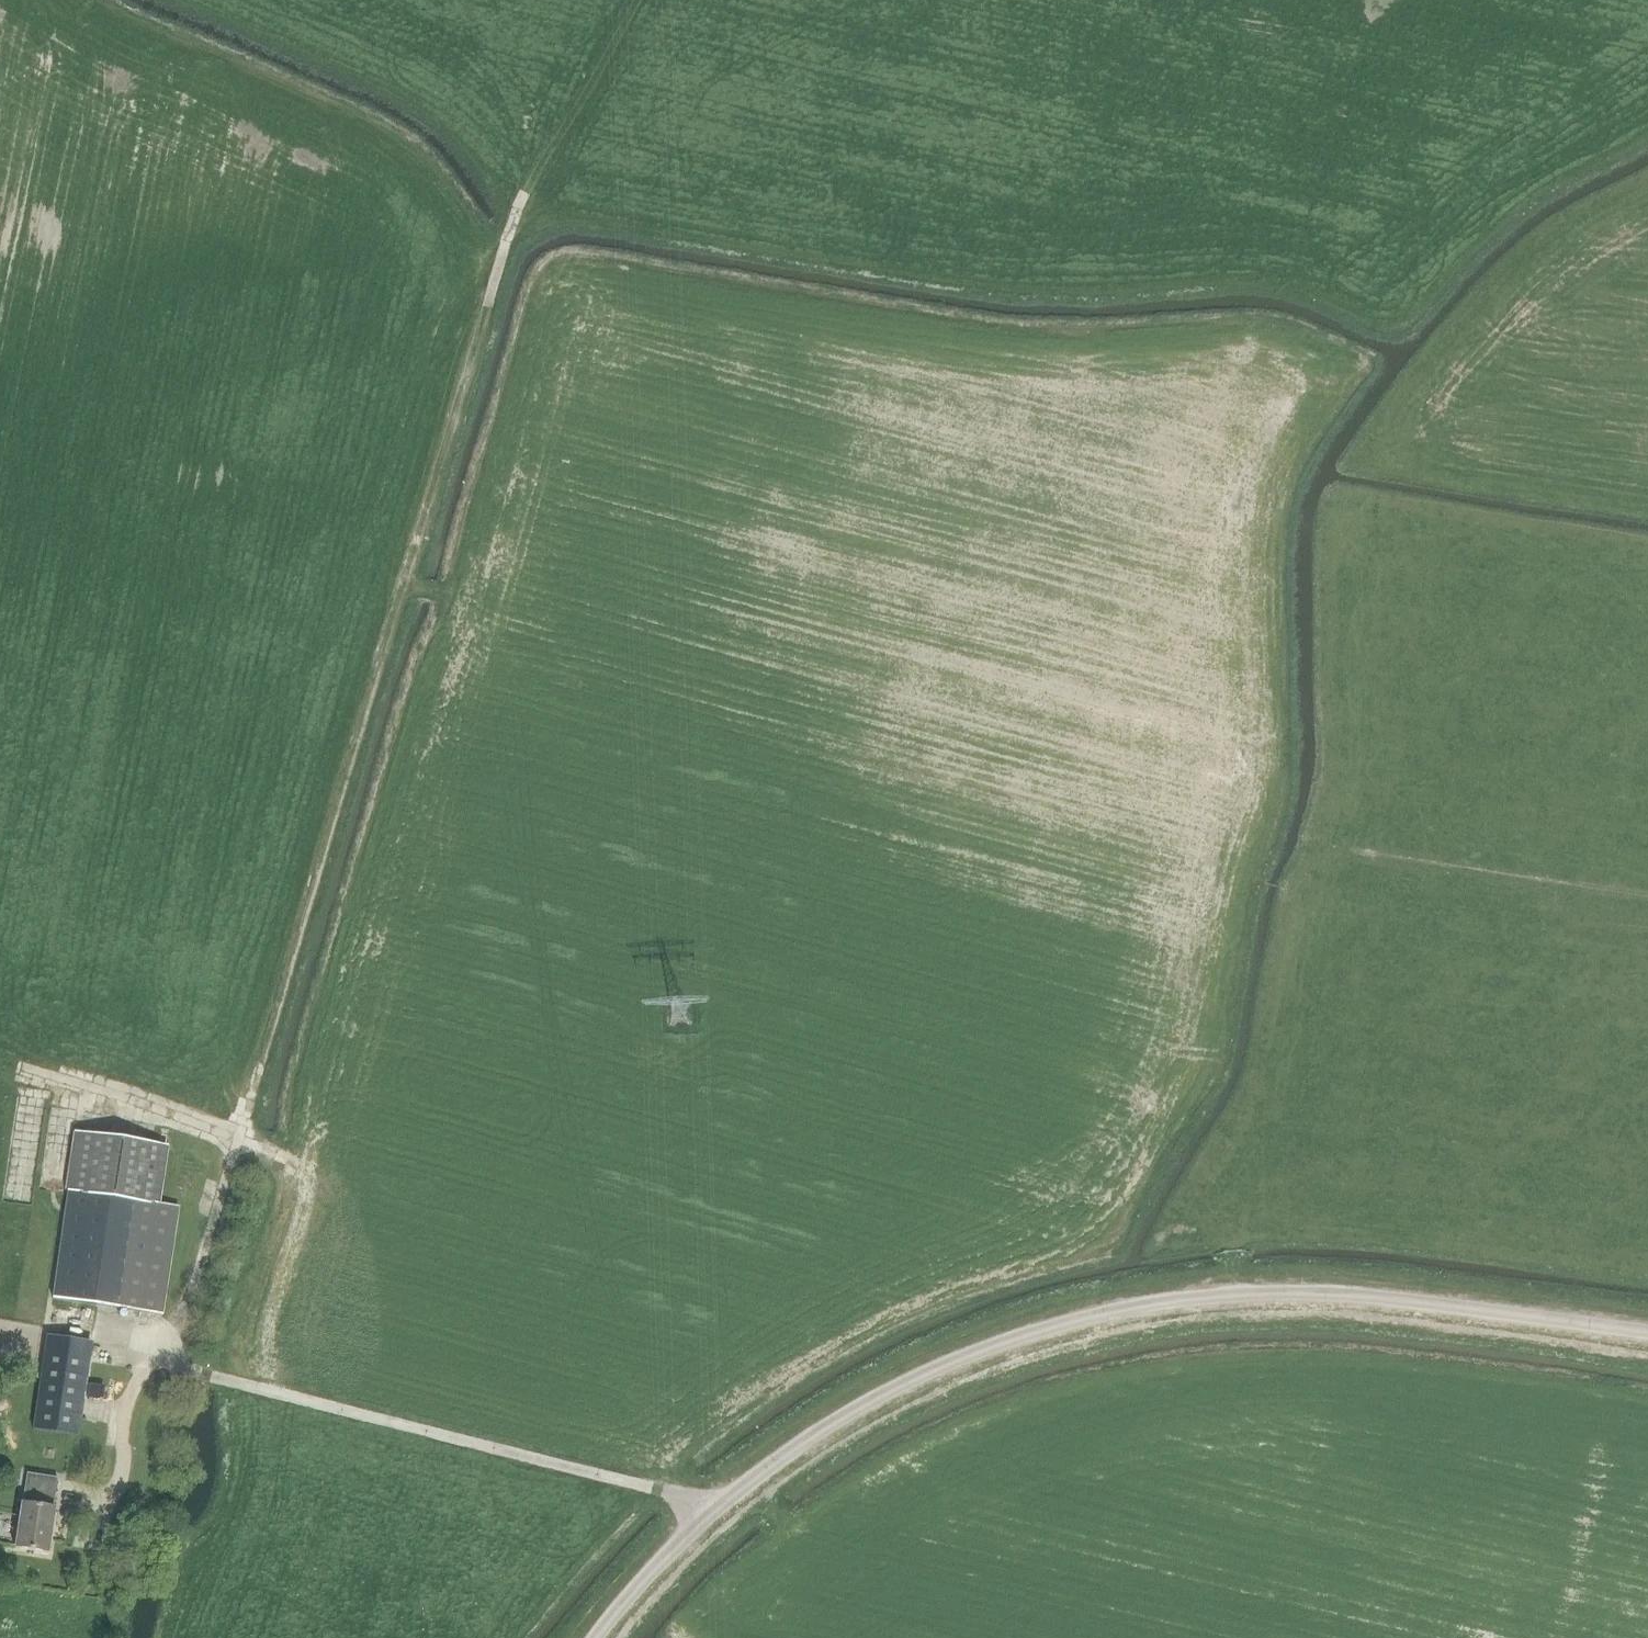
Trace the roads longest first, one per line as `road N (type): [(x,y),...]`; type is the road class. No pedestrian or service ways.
road 1 (track): [(149,1362),(188,1306),(516,208),(632,0)]
road 2 (tertiary): [(594,1637),(707,1514),(814,1434),(917,1378),(1051,1326),(1163,1302),(1270,1292),(1422,1300),(1647,1331)]
road 3 (track): [(23,1068),(284,1157)]

